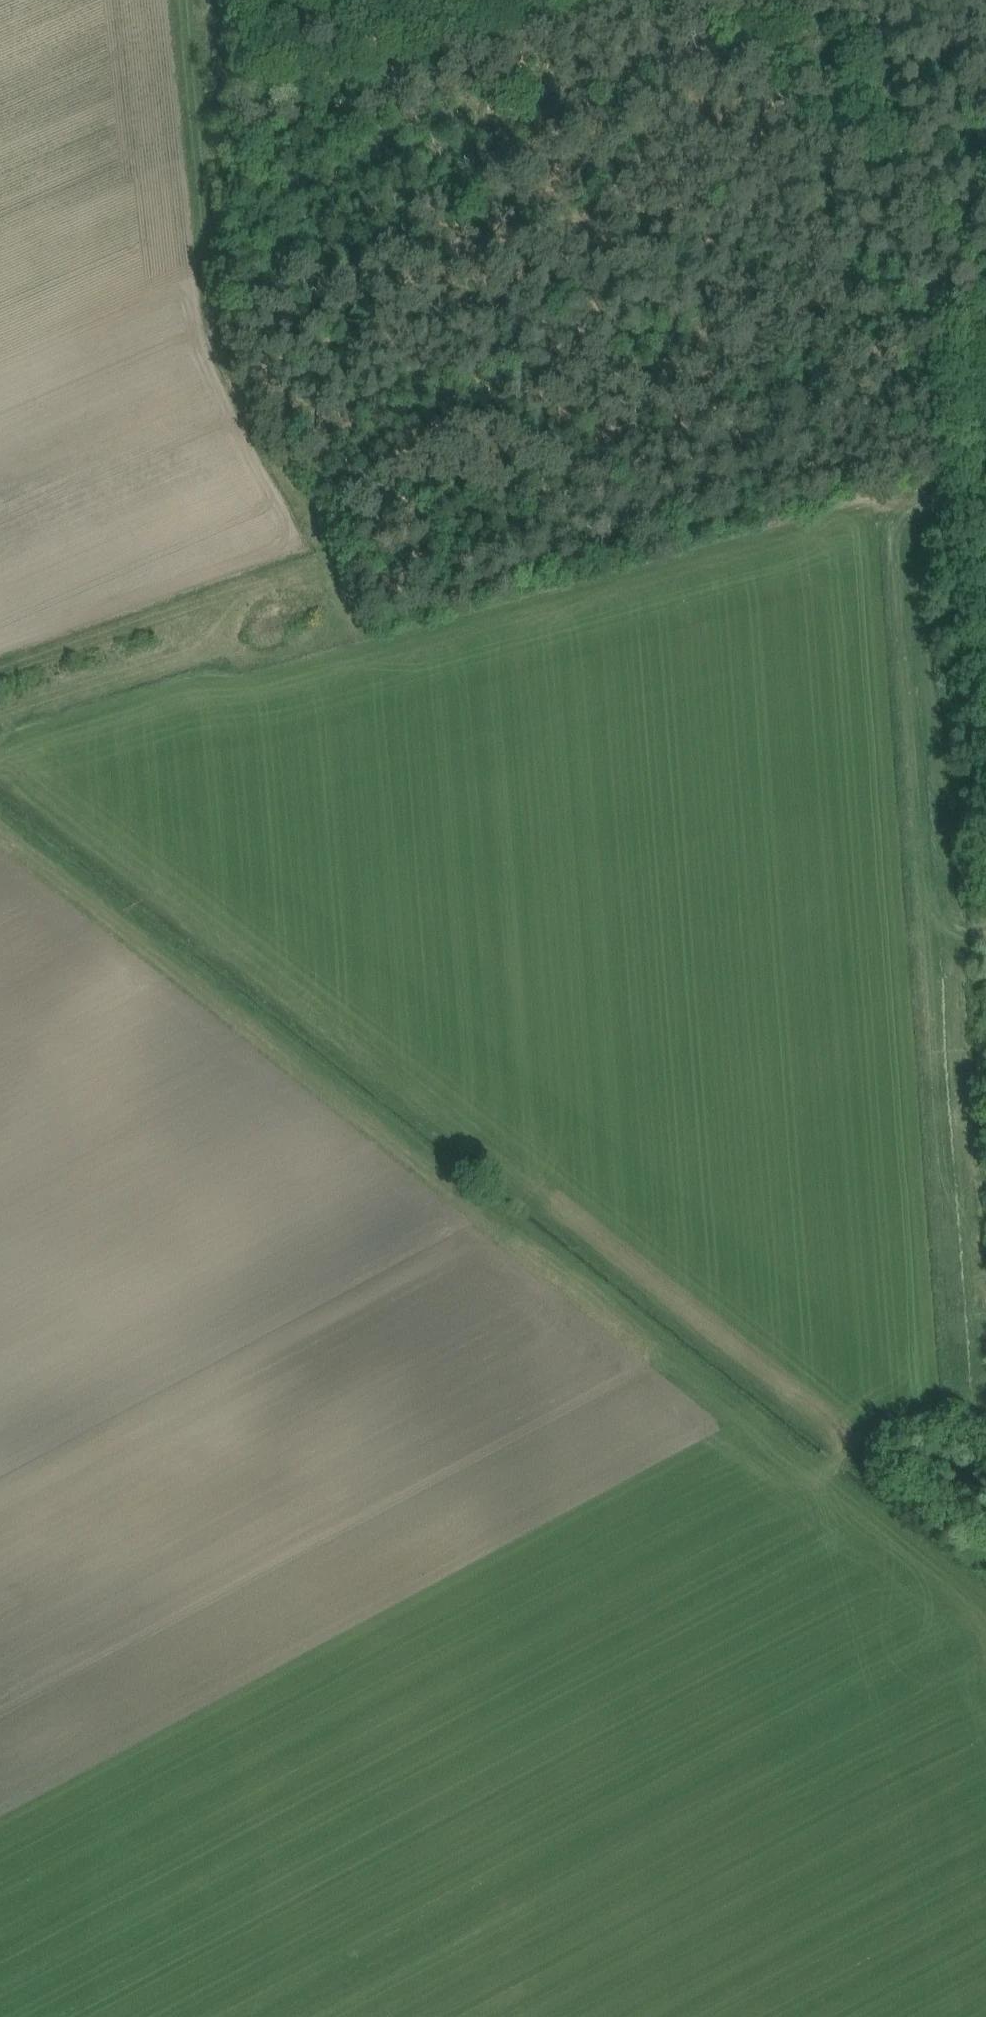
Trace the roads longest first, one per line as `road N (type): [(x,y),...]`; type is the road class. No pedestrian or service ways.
road 1 (track): [(985,932),(926,300)]
road 2 (track): [(926,300),(890,139)]
road 3 (track): [(890,139),(859,0)]

